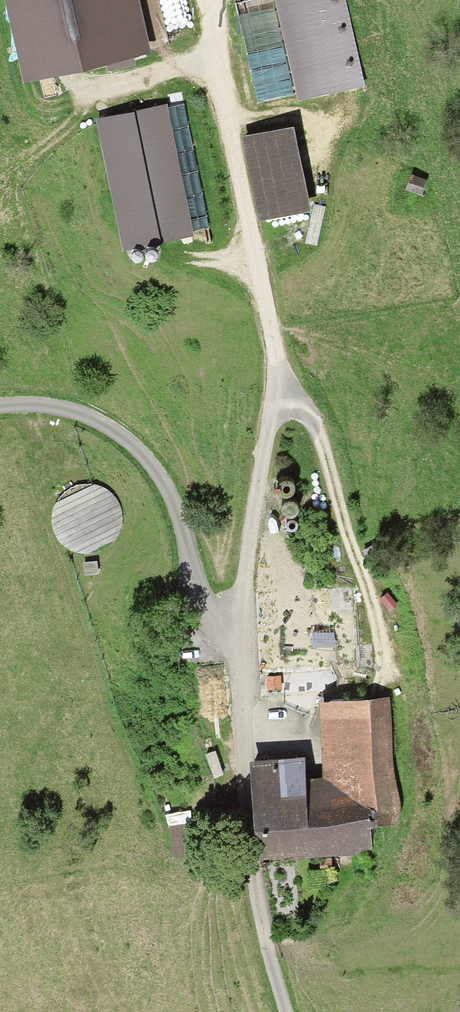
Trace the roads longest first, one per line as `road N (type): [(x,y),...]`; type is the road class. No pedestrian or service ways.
road 1 (track): [(197,0),(278,366),(279,402),(227,654)]
road 2 (track): [(0,411),(75,416),(148,458),(177,498),(227,654)]
road 3 (track): [(227,654),(245,845),(285,1011)]

